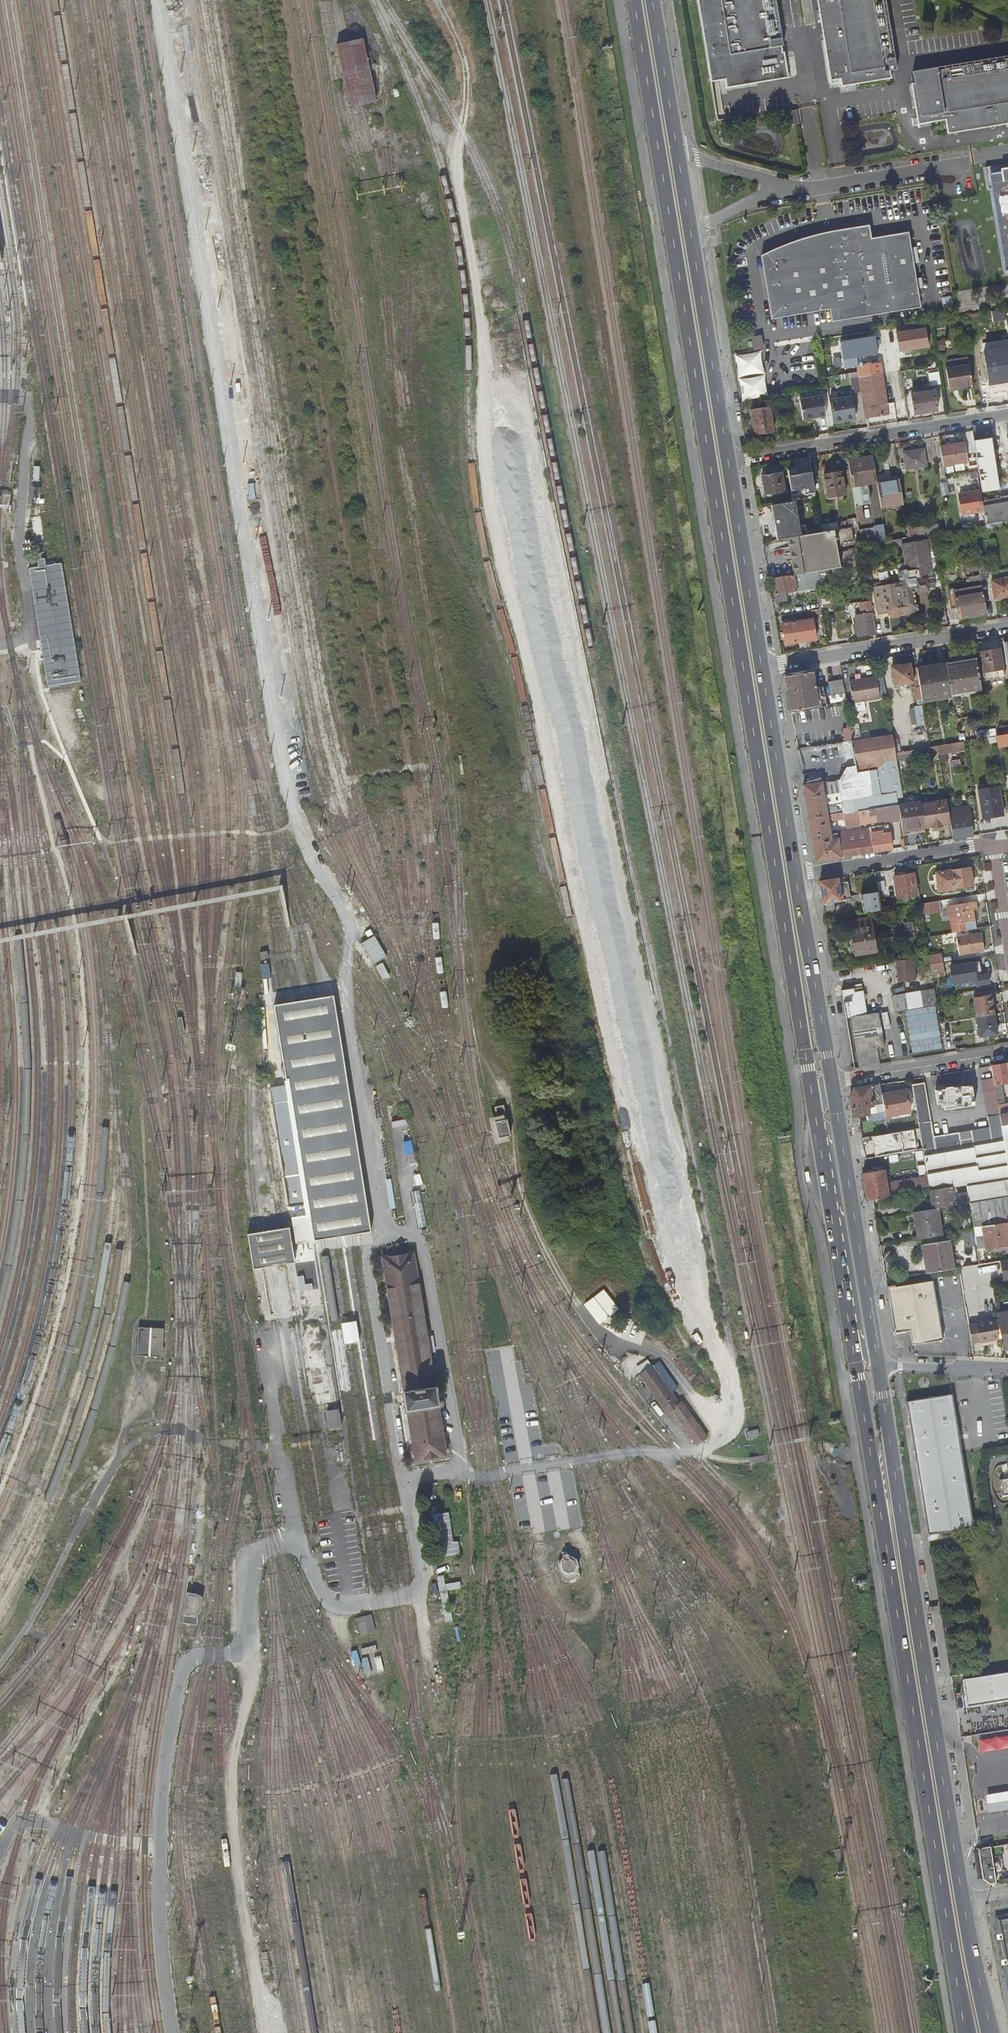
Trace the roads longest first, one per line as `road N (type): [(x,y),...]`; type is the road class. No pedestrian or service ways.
road 1 (primary): [(633,0),(815,1110)]
road 2 (primary): [(857,1337),(966,2032)]
road 3 (primary): [(963,1901),(877,1364)]
road 4 (primary): [(877,1364),(832,1083)]
road 5 (residential): [(727,462),(1007,415)]
road 6 (residential): [(1007,628),(761,668)]
road 7 (primary): [(815,1110),(857,1337)]
road 8 (primary): [(727,462),(691,234)]
road 9 (primary): [(832,1083),(796,873)]
road 10 (primary): [(761,668),(727,462)]
road 11 (primary): [(796,873),(761,668)]
road 12 (residential): [(993,847),(796,873)]
road 13 (unclassified): [(968,162),(791,190)]
road 14 (residential): [(1007,1052),(832,1083)]
road 15 (primary): [(675,134),(653,0)]
road 16 (primary): [(991,2032),(963,1901)]
road 17 (unclassified): [(791,190),(701,159),(675,134)]
road 18 (residential): [(877,1364),(1007,1369)]

